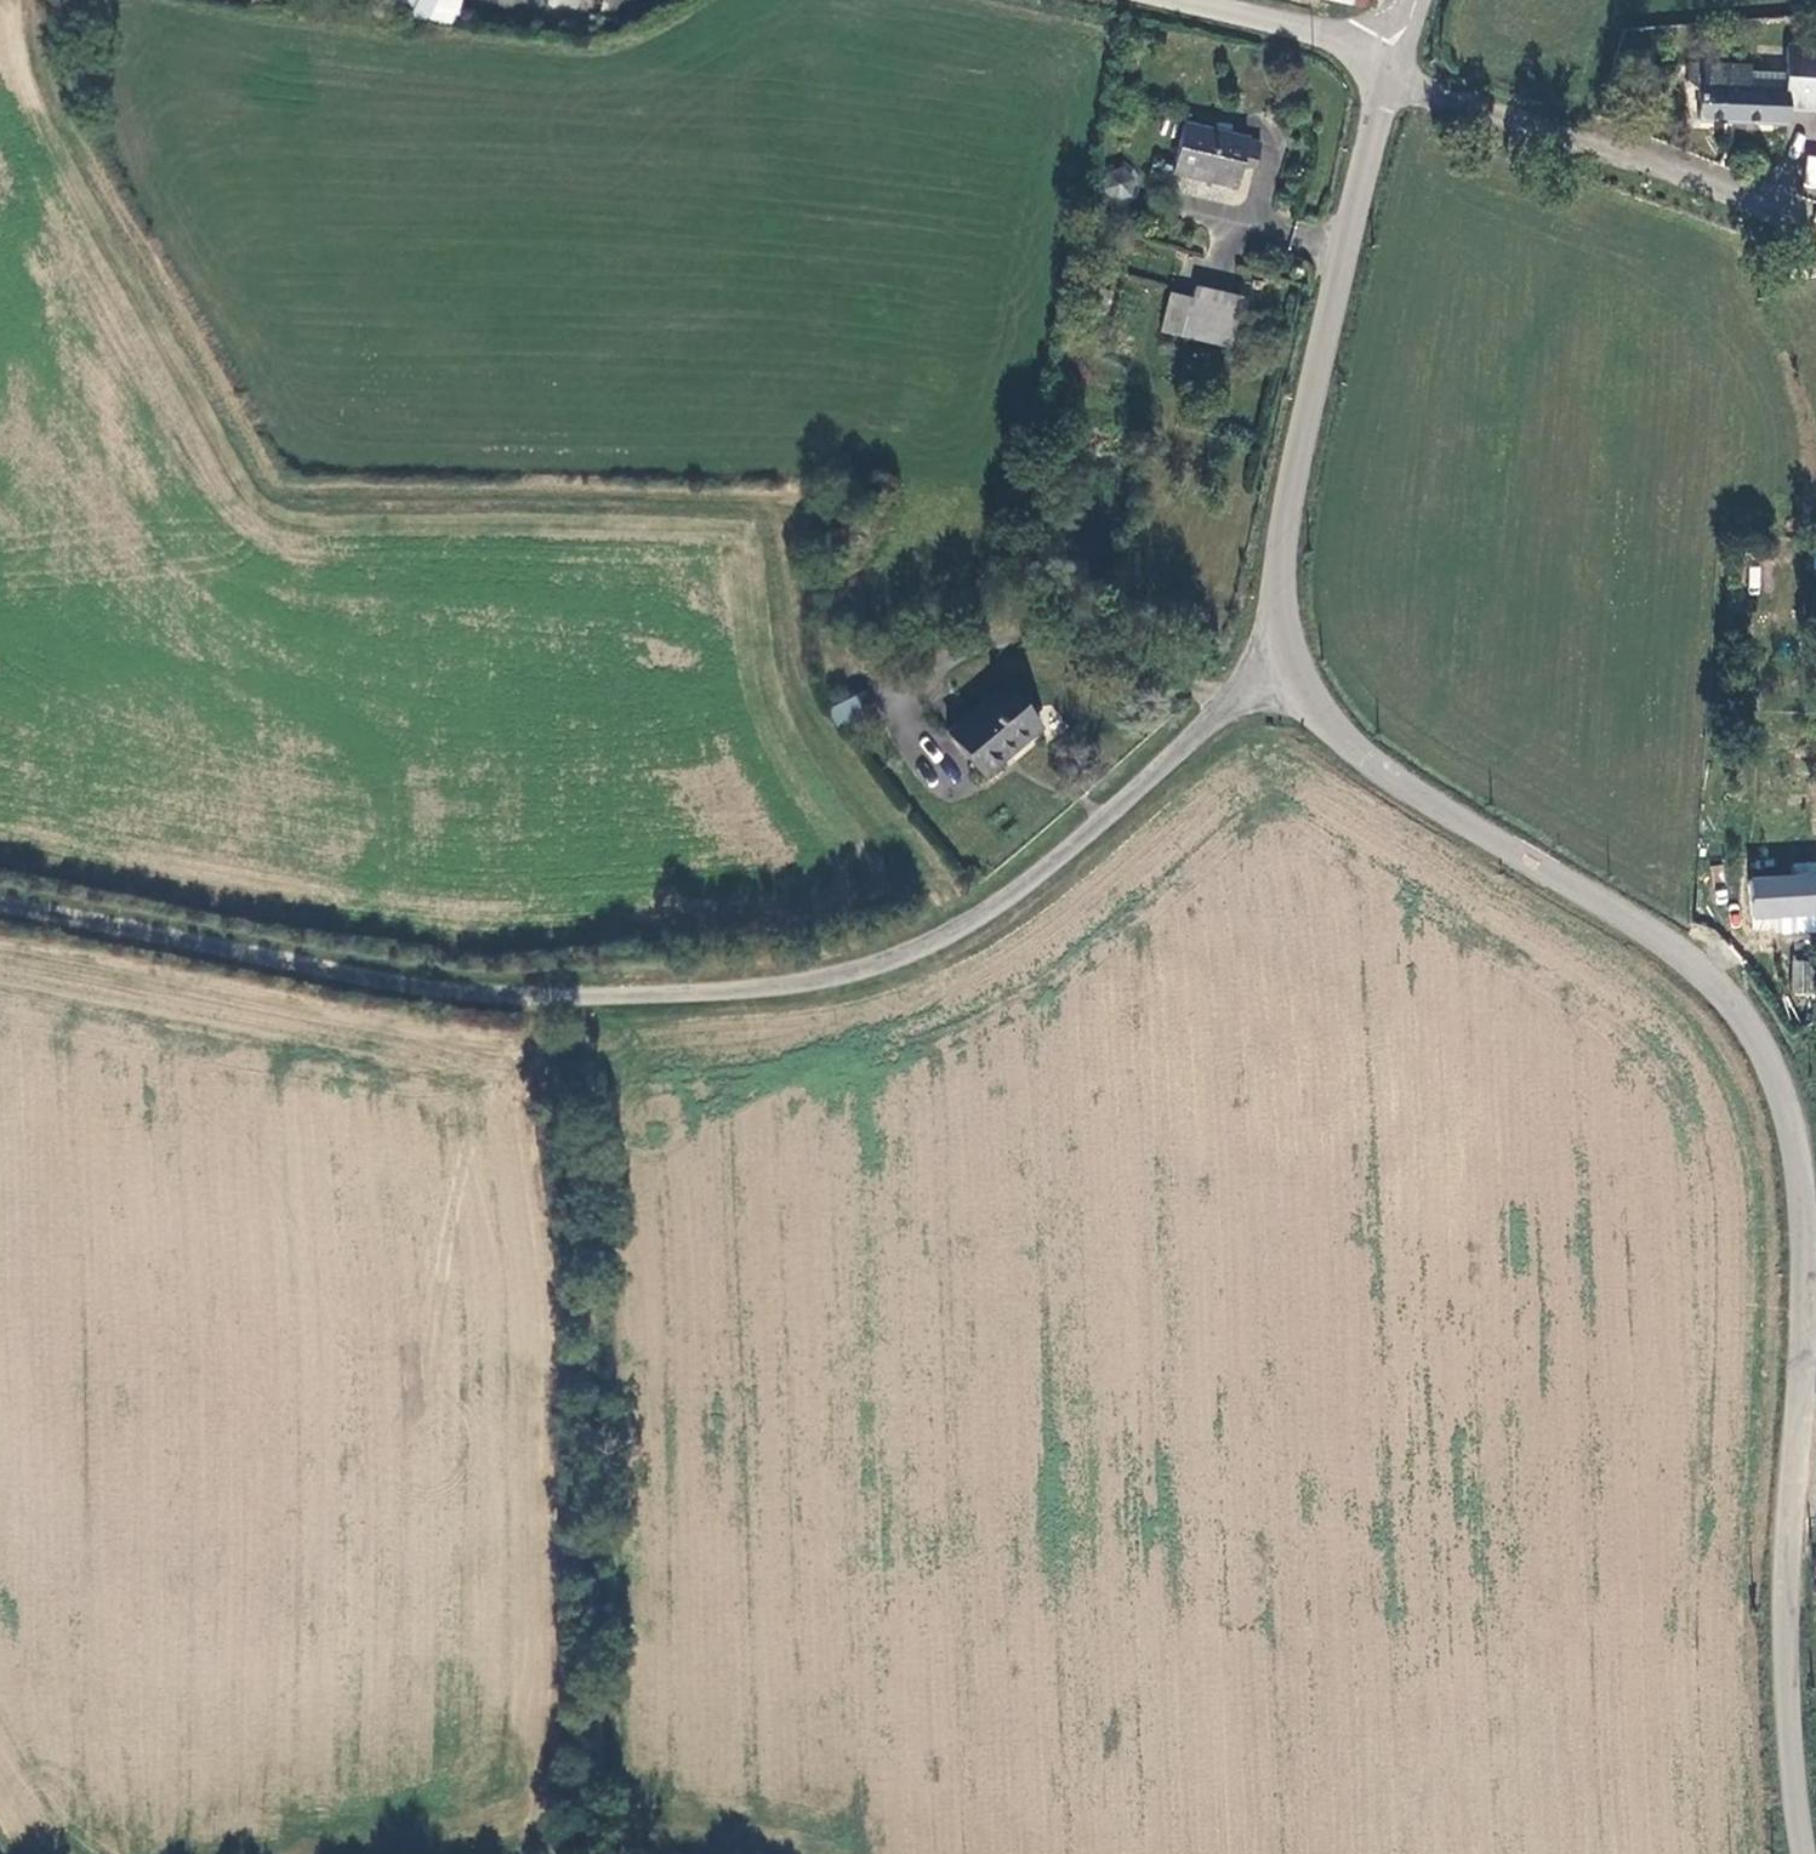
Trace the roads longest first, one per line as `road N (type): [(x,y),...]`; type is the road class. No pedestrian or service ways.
road 1 (unclassified): [(1271,653),(1355,748),(1645,930),(1732,999),(1767,1048),(1790,1111),(1805,1198),(1791,1554),(1790,1763),(1801,1853)]
road 2 (unclassified): [(0,904),(392,986),(584,1006),(800,984),(900,953),(997,905),(1234,696),(1271,653)]
road 3 (unclassified): [(1387,68),(1297,453),(1271,653)]
road 4 (unclassified): [(1810,235),(1741,201),(1387,68)]
road 5 (unclassified): [(1179,0),(1317,33),(1387,68)]

